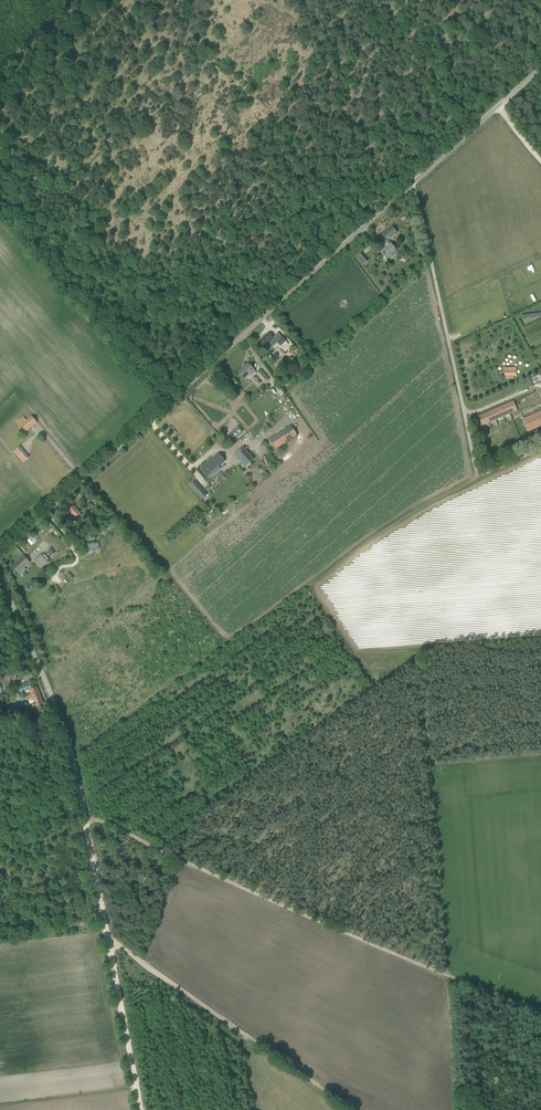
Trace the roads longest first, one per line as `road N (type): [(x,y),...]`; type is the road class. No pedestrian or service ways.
road 1 (unclassified): [(0,561),(415,185)]
road 2 (track): [(482,469),(416,503),(409,522),(444,975)]
road 3 (track): [(86,819),(444,975)]
road 4 (unclassified): [(540,445),(487,469),(478,463),(415,185)]
road 5 (track): [(102,930),(348,1109)]
road 6 (unclassified): [(67,739),(0,568)]
road 7 (track): [(139,1109),(102,930)]
road 8 (unclassified): [(415,185),(540,70)]
road 9 (track): [(103,0),(0,95)]
road 10 (track): [(456,1109),(444,975)]

